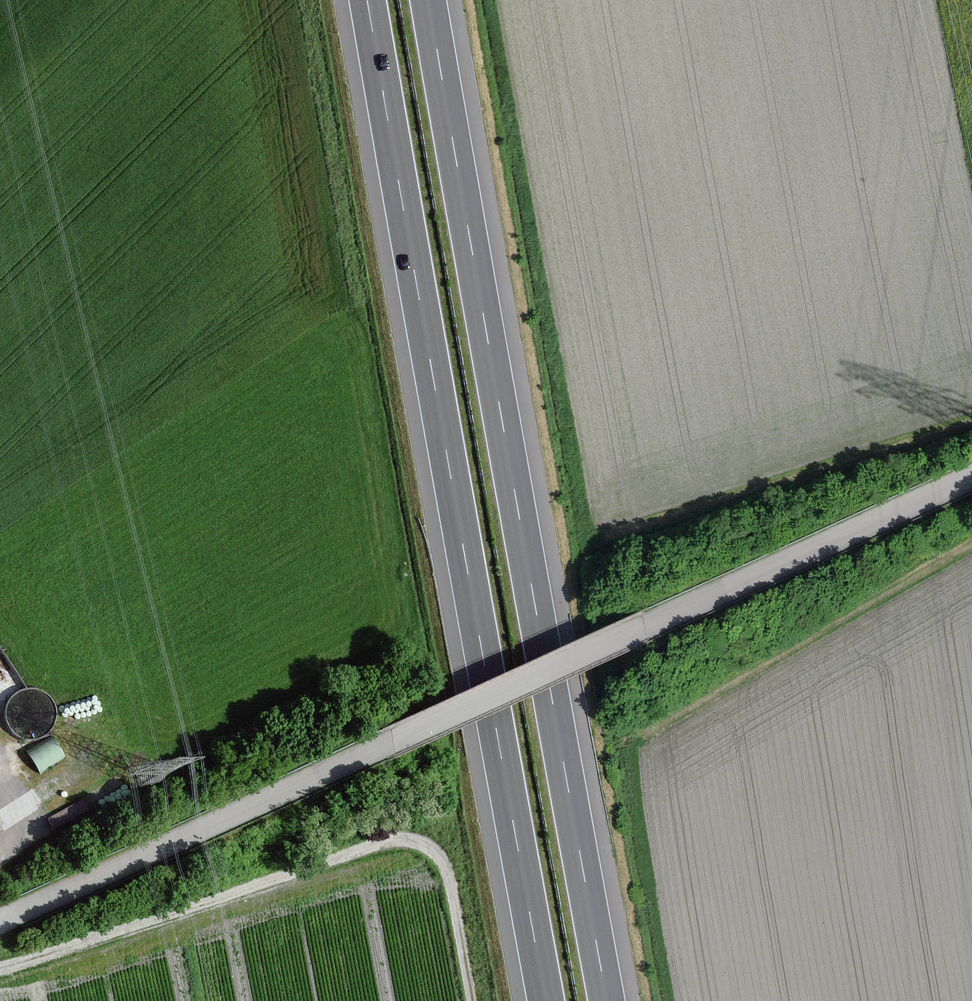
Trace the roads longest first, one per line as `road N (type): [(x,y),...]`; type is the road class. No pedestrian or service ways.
road 1 (unclassified): [(0,926),(971,476)]
road 2 (motorway): [(608,1000),(428,0)]
road 3 (motorway): [(367,0),(546,1000)]
road 4 (track): [(471,1000),(447,874),(435,853),(406,839),(0,963)]
road 5 (track): [(971,544),(643,737)]
road 6 (track): [(971,422),(769,491)]

